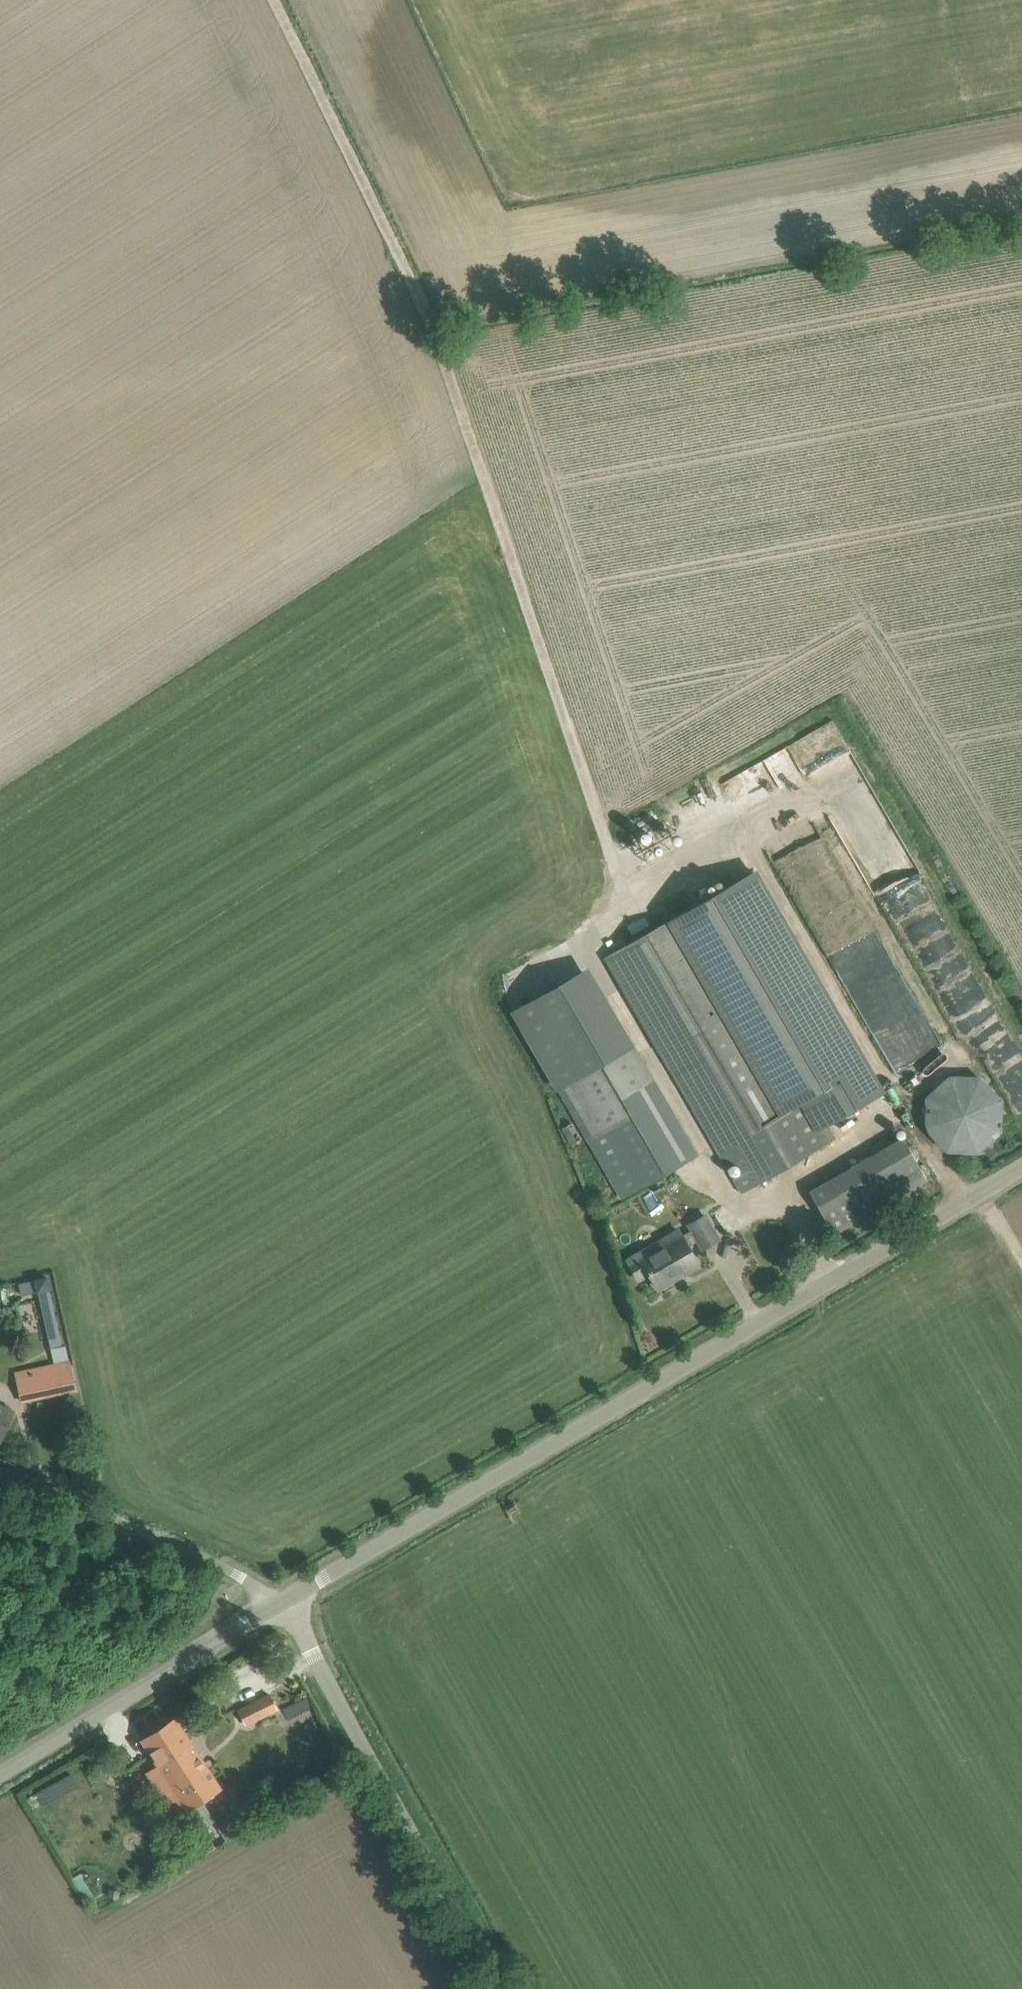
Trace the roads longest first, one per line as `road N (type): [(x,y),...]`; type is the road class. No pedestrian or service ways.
road 1 (track): [(274,0),(445,359),(631,905)]
road 2 (unclassified): [(292,1606),(1021,1175)]
road 3 (unclassified): [(512,1988),(292,1606)]
road 4 (unclassified): [(0,1782),(292,1606)]
road 5 (unclassified): [(292,1606),(0,1483)]

